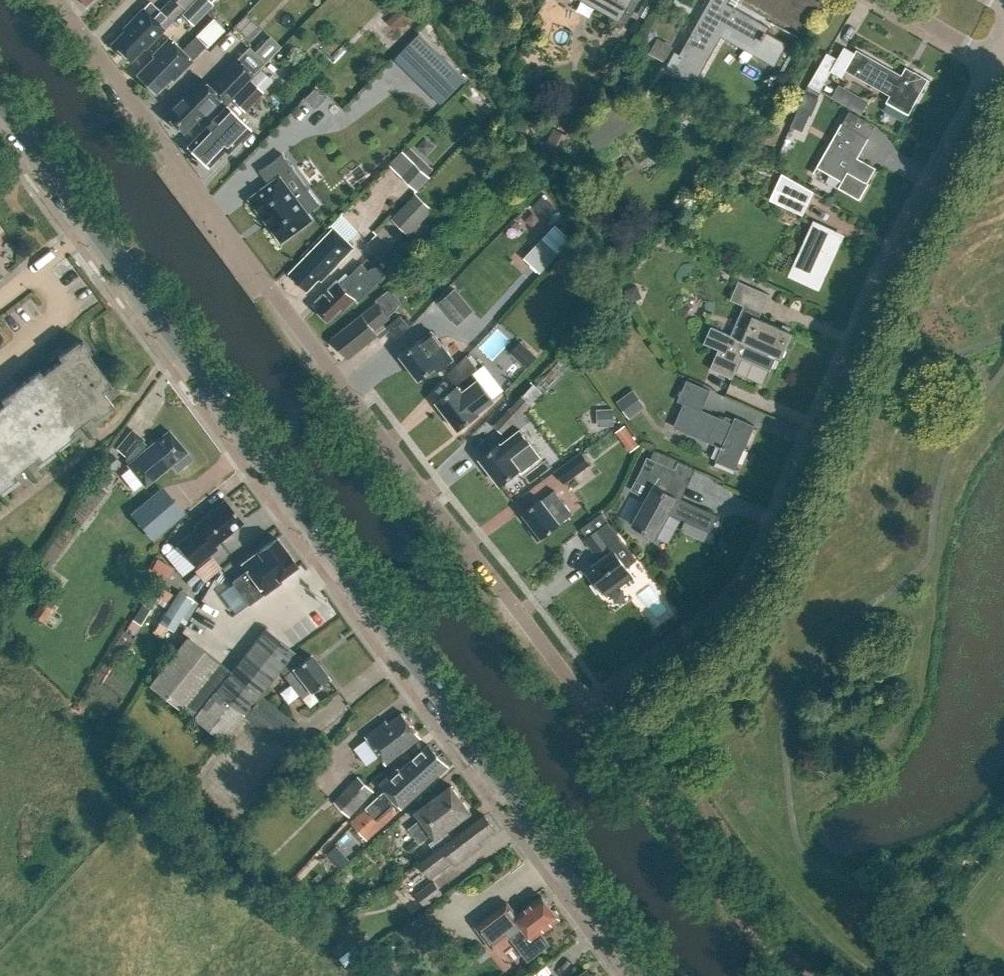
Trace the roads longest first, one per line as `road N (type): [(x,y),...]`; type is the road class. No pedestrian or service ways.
road 1 (secondary): [(653,975),(96,227)]
road 2 (unclassified): [(59,0),(594,712)]
road 3 (unclassified): [(594,712),(730,606),(768,544),(888,271),(1003,58)]
road 4 (unclassified): [(594,712),(726,884),(812,975)]
road 5 (secondary): [(96,227),(0,99)]
road 6 (residential): [(897,0),(1003,58)]

